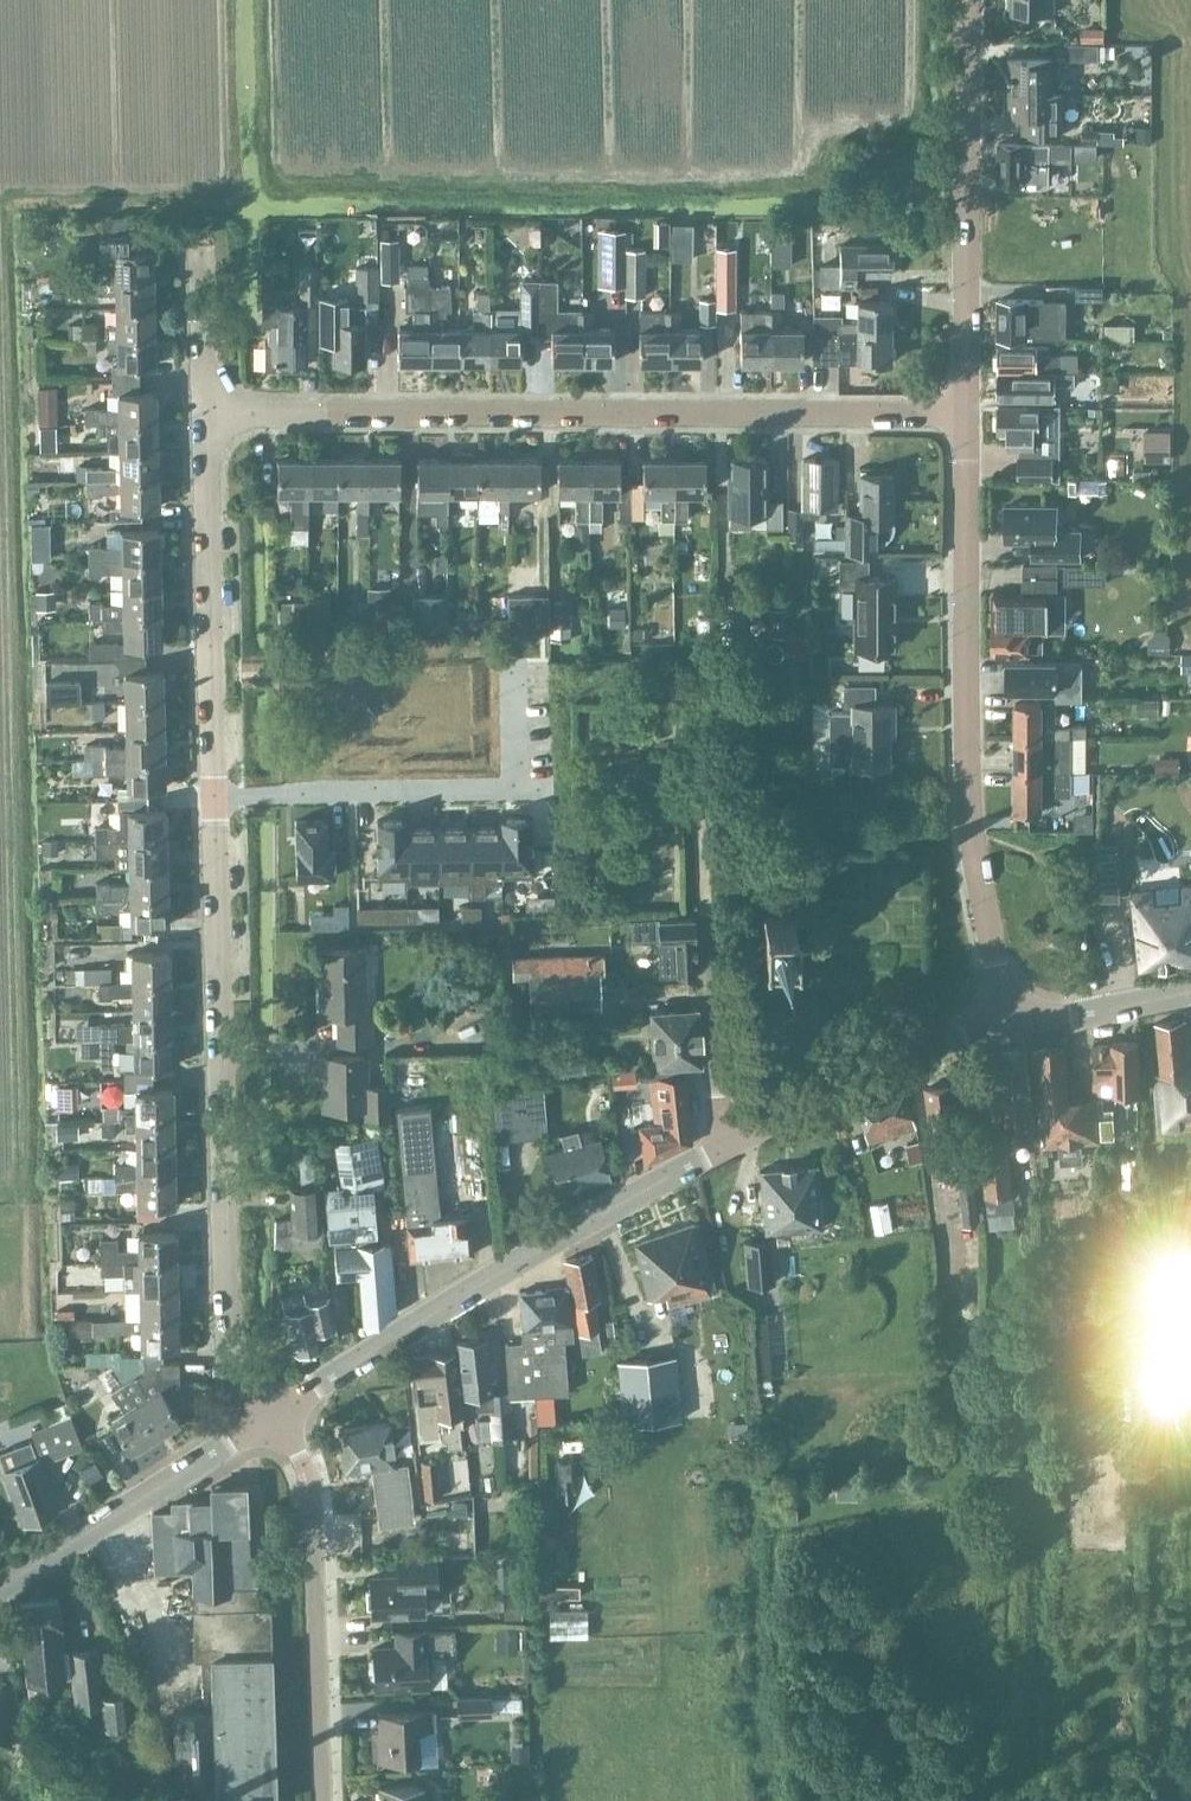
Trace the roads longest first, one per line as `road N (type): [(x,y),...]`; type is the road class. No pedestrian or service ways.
road 1 (residential): [(272,1411),(234,1361),(227,1326),(204,409)]
road 2 (residential): [(204,409),(967,416)]
road 3 (residential): [(1012,1026),(971,839),(967,416)]
road 4 (tertiary): [(272,1411),(724,1147)]
road 5 (residential): [(967,416),(968,0)]
road 6 (residential): [(326,1800),(313,1485),(272,1411)]
road 7 (residential): [(724,1147),(702,788)]
road 8 (tertiary): [(0,1599),(272,1411)]
road 9 (tertiary): [(724,1147),(870,1073),(1012,1026)]
road 10 (tertiary): [(1012,1026),(1190,992)]

